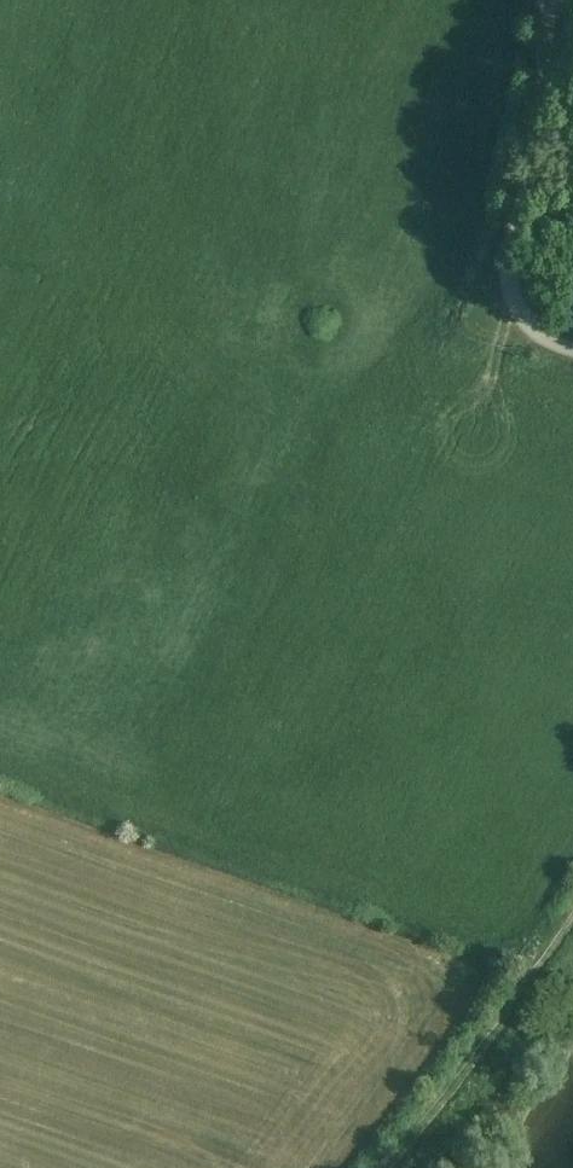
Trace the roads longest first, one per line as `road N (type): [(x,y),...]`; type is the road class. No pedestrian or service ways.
road 1 (unclassified): [(548,0),(545,104),(505,290),(539,340),(572,354)]

